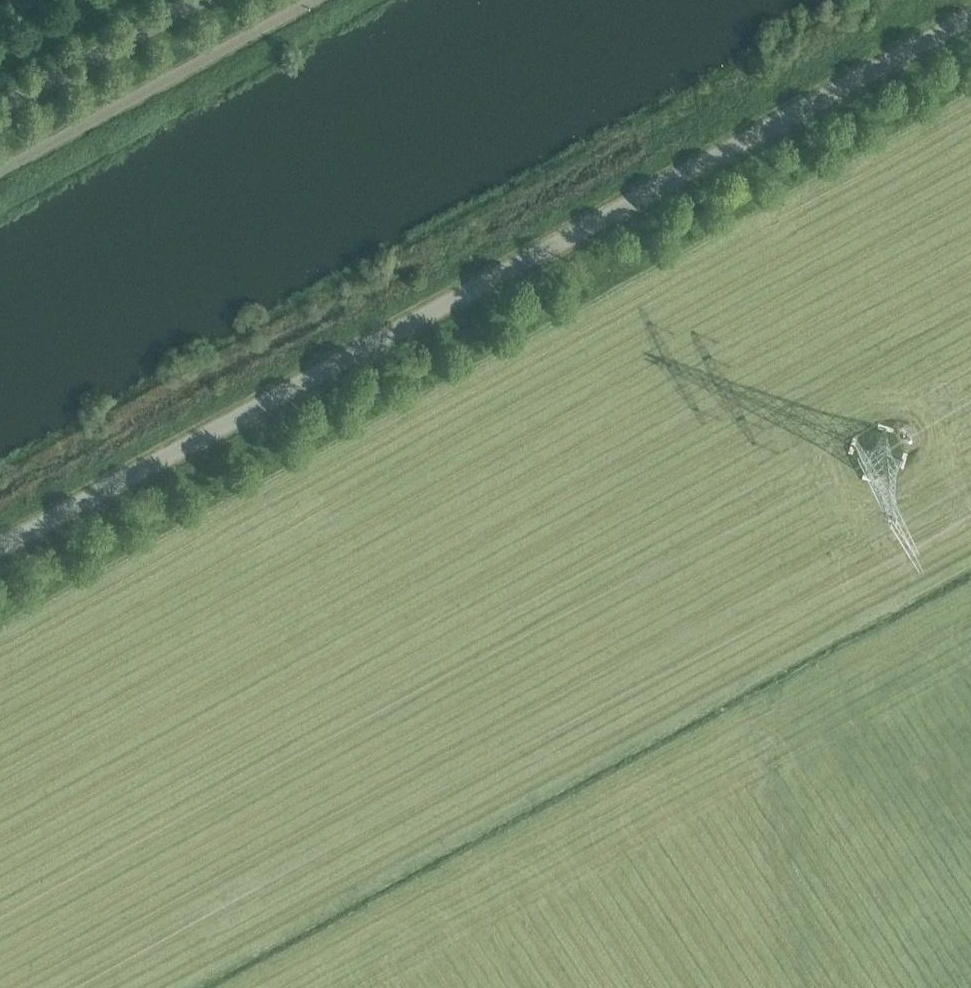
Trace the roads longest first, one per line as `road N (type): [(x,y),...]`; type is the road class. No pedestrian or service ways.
road 1 (tertiary): [(0,555),(970,21)]
road 2 (residential): [(0,111),(203,0)]

